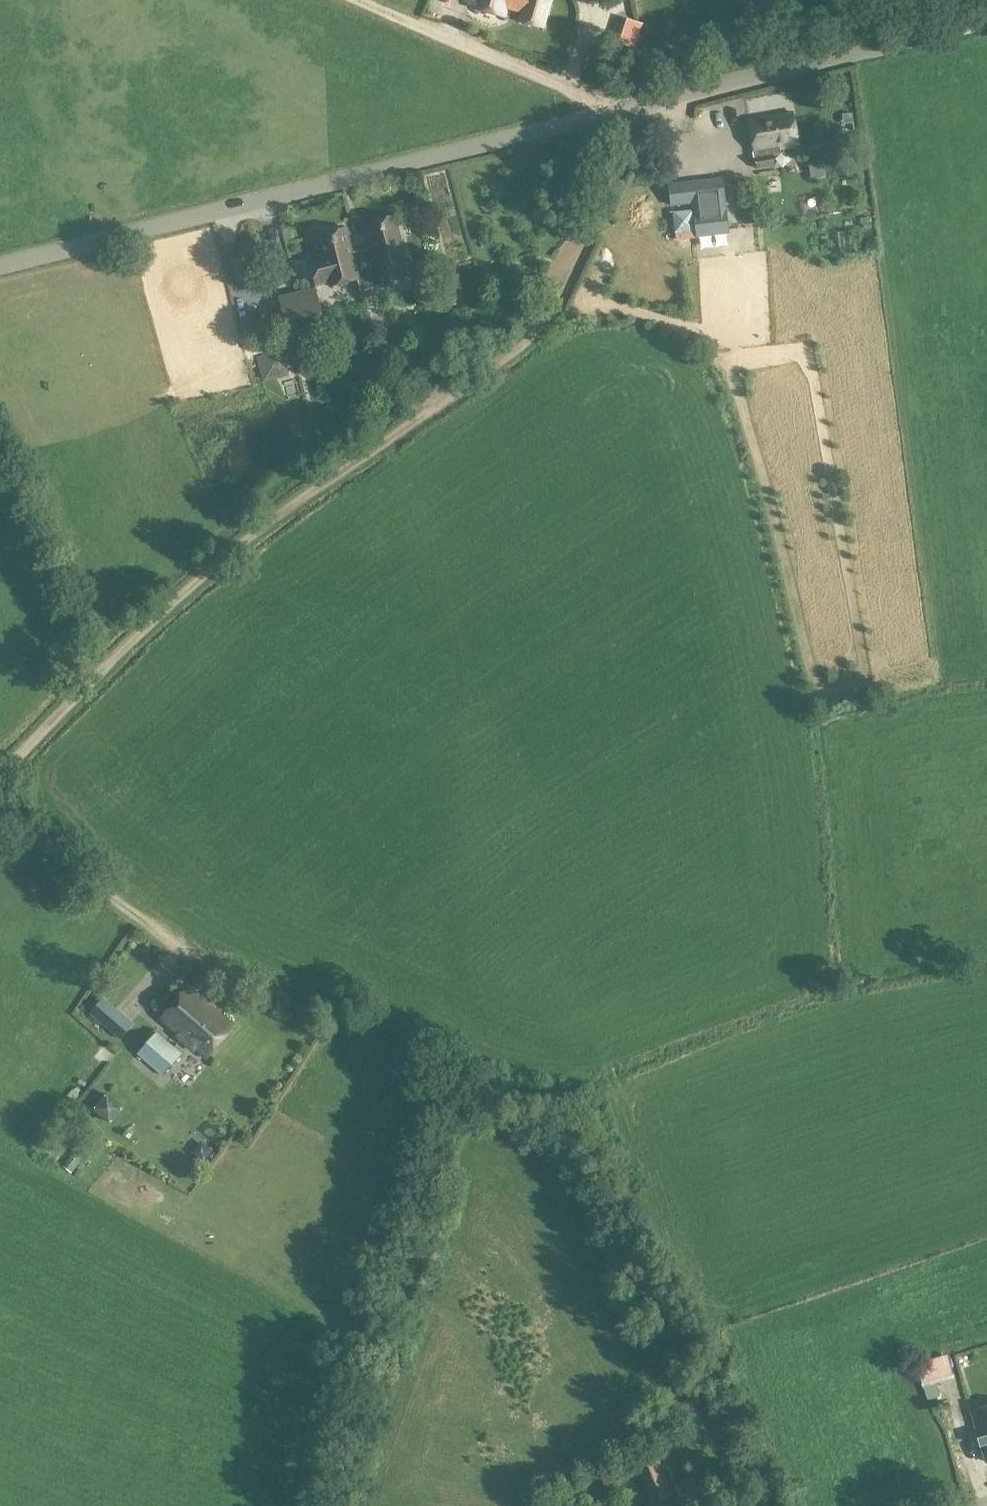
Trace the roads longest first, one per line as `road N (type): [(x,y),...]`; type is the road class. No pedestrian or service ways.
road 1 (unclassified): [(0,268),(986,19)]
road 2 (track): [(317,1505),(416,1102),(413,1061),(390,1037),(168,939),(72,868),(0,800)]
road 3 (track): [(635,109),(611,196),(539,325),(483,377),(276,517),(0,776)]
road 4 (track): [(605,116),(597,104),(353,0)]

